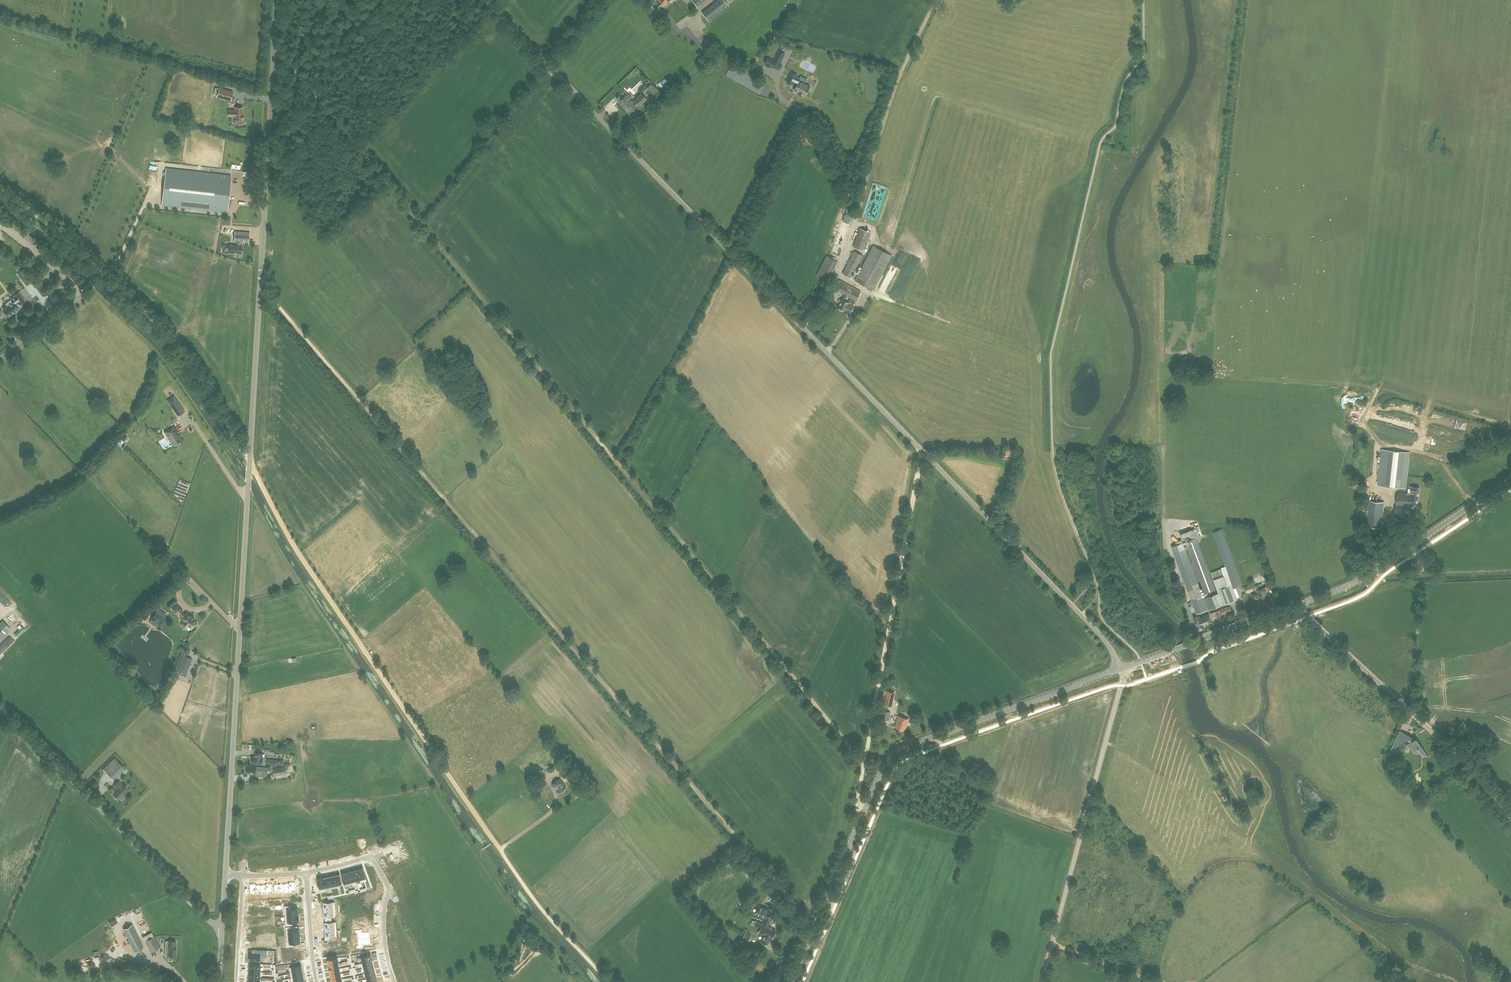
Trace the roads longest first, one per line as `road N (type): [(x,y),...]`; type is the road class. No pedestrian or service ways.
road 1 (track): [(864,768),(275,44)]
road 2 (unclassified): [(1121,669),(1095,629),(485,0)]
road 3 (secondary): [(225,875),(277,0)]
road 4 (track): [(105,275),(188,360),(294,547),(542,911),(607,981)]
road 5 (track): [(815,928),(260,290)]
road 6 (tertiary): [(791,981),(889,759),(1121,669)]
road 7 (tertiary): [(1121,669),(1348,585),(1510,480)]
road 8 (track): [(860,822),(922,449)]
road 9 (unclassified): [(222,930),(0,706)]
road 10 (track): [(1205,376),(1378,387),(1510,424)]
road 11 (track): [(1510,820),(1474,773),(1308,617)]
road 12 (track): [(1121,685),(1052,944)]
road 13 (track): [(1161,347),(1165,519)]
road 14 (track): [(0,186),(105,275)]
road 15 (residential): [(372,857),(388,887),(386,948),(395,981)]
road 16 (track): [(1473,505),(1439,457),(1420,452),(1433,404)]

